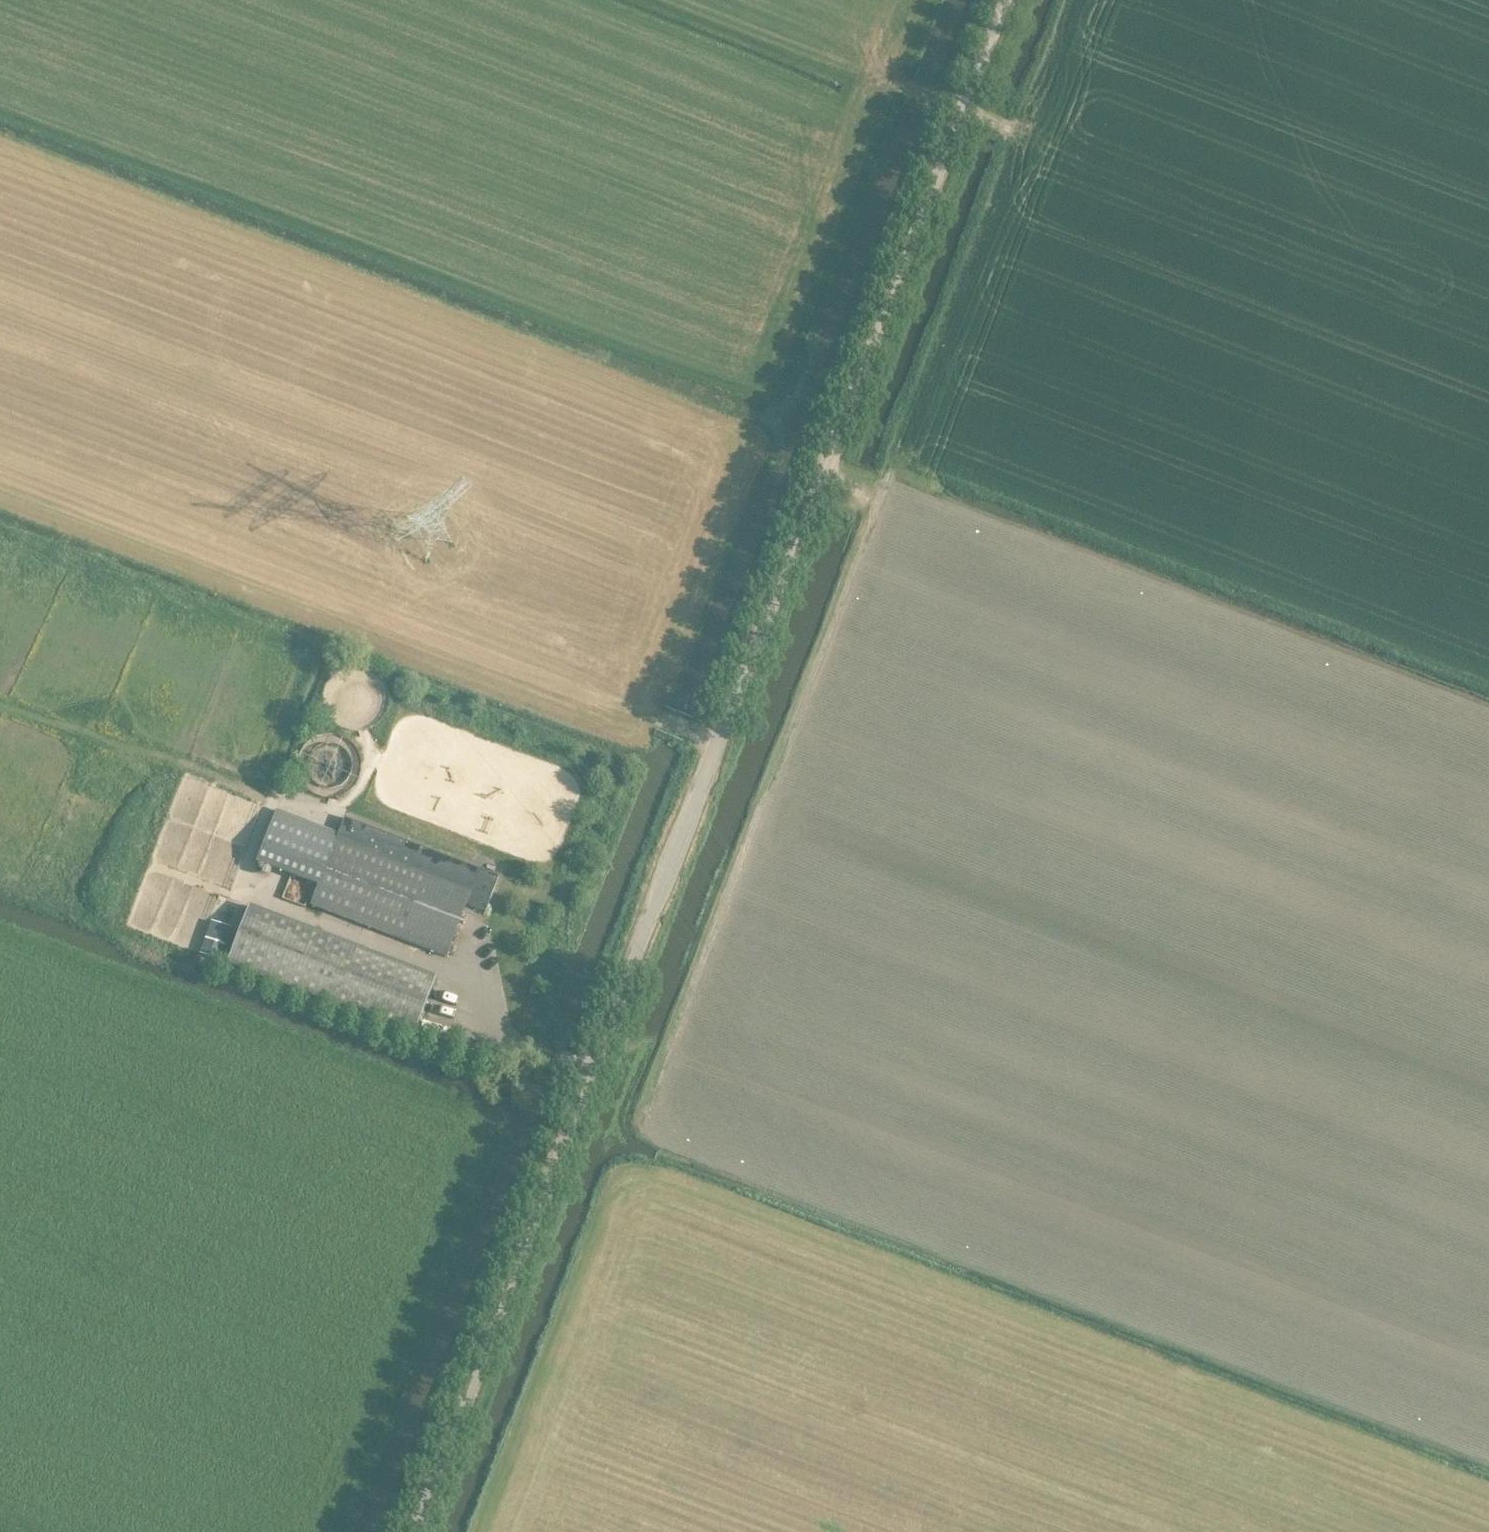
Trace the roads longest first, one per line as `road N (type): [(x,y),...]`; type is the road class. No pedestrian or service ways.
road 1 (unclassified): [(415,1531),(1004,0)]

